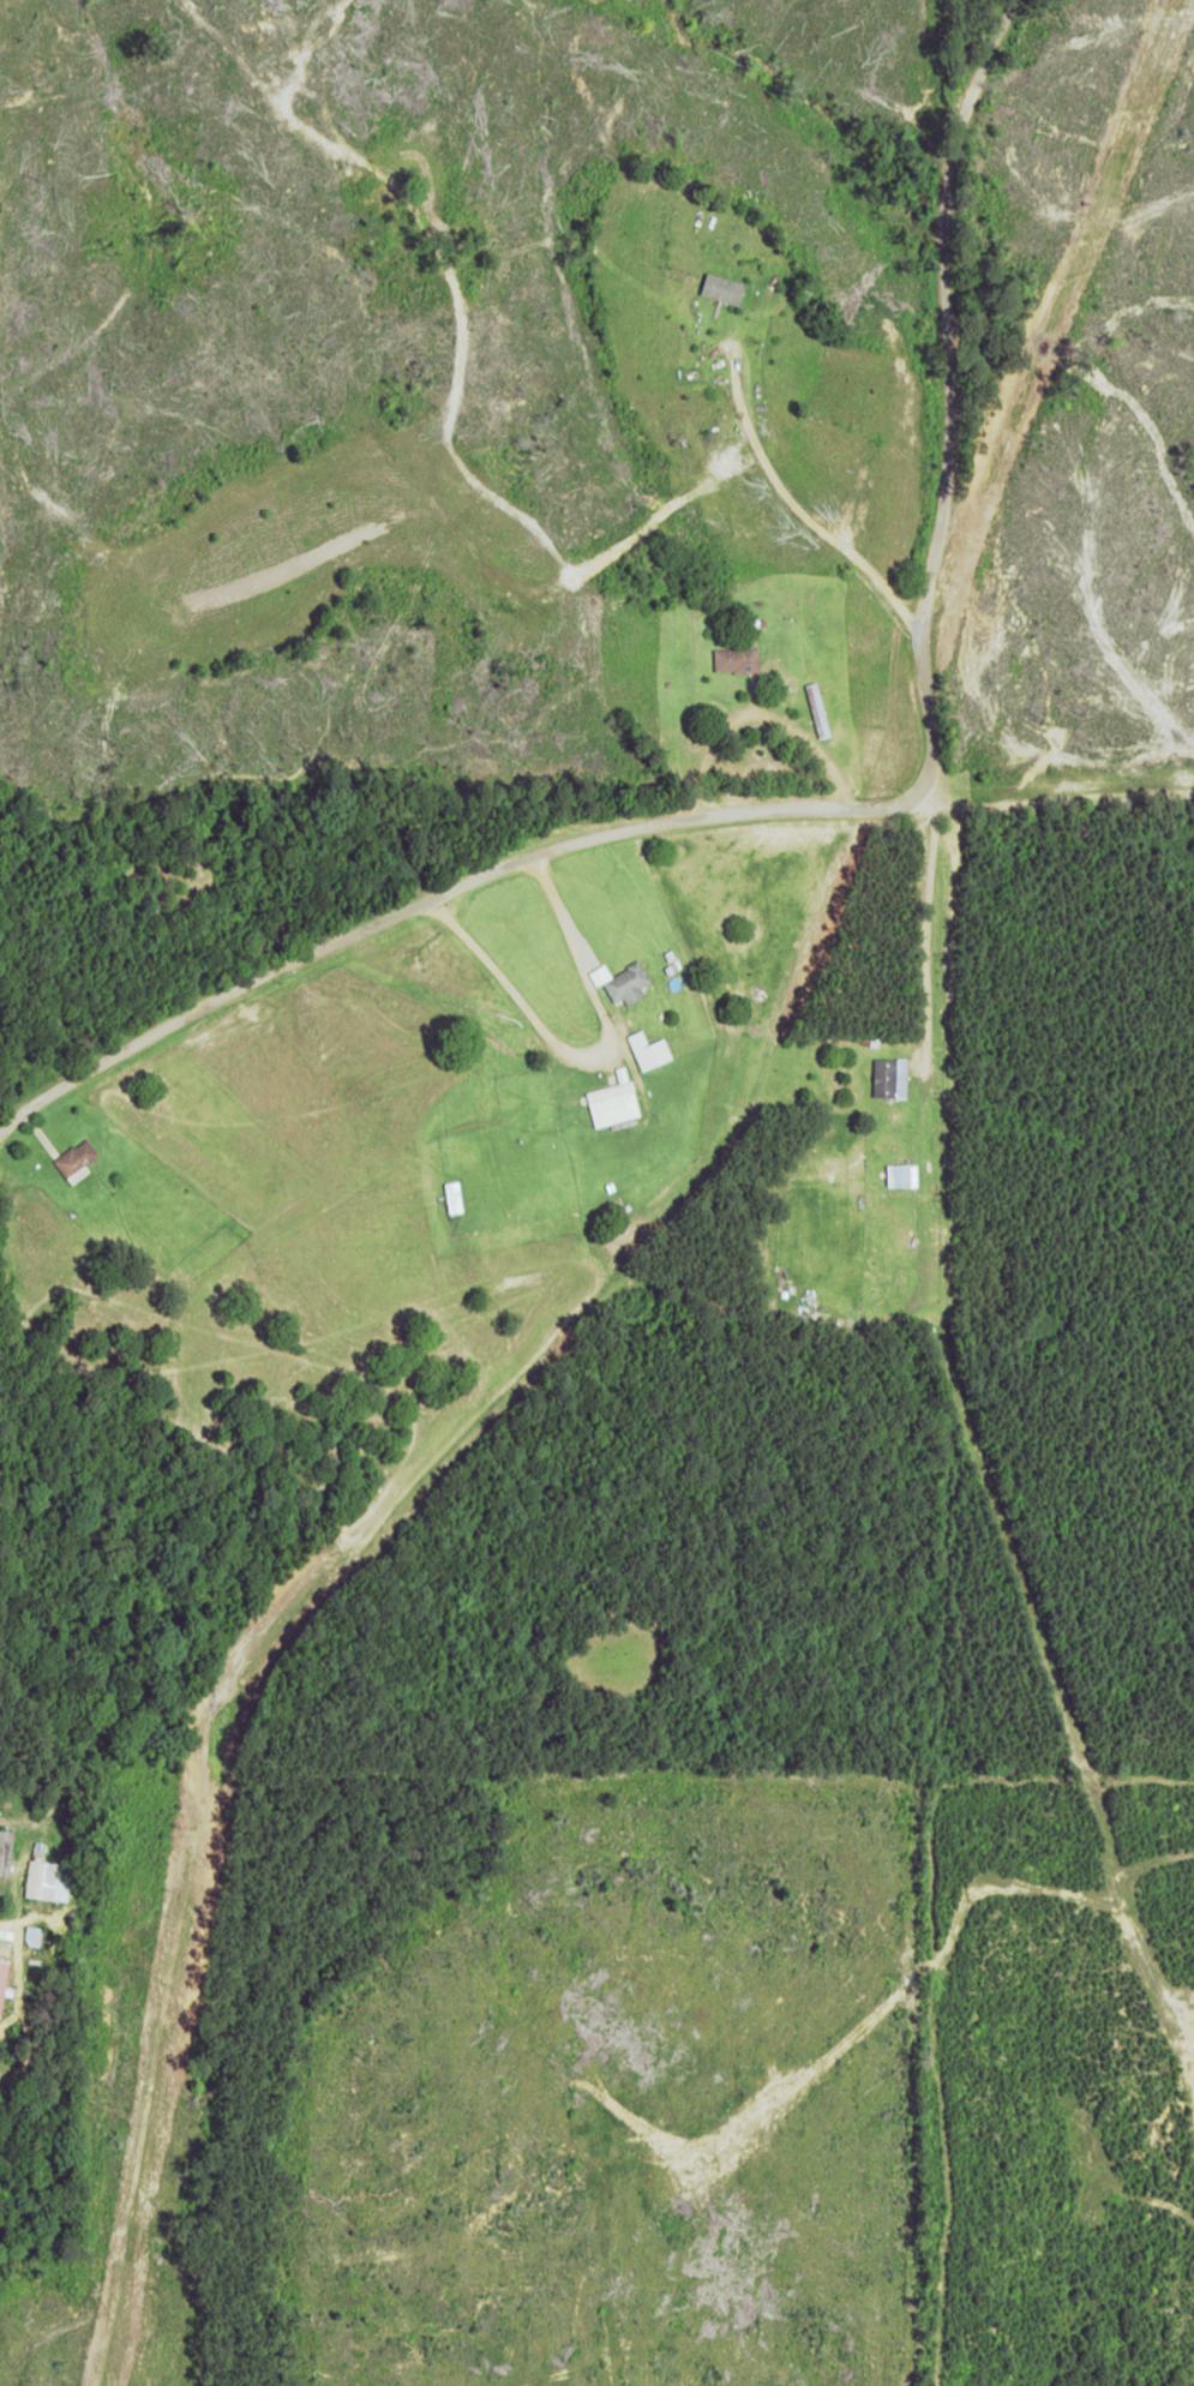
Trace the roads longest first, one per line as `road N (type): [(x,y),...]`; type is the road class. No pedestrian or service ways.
road 1 (residential): [(0,1176),(181,1051),(468,937),(935,787),(965,703),(977,138),(1006,30),(1023,0)]

